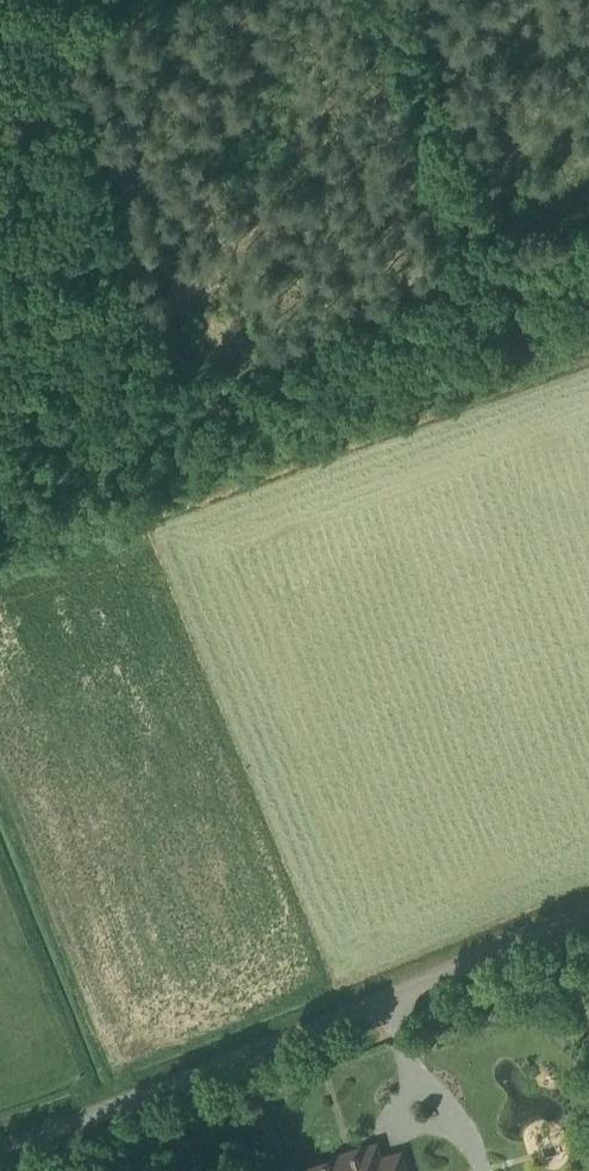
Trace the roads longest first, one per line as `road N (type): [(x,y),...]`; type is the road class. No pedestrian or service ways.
road 1 (unclassified): [(0,1148),(588,916)]

